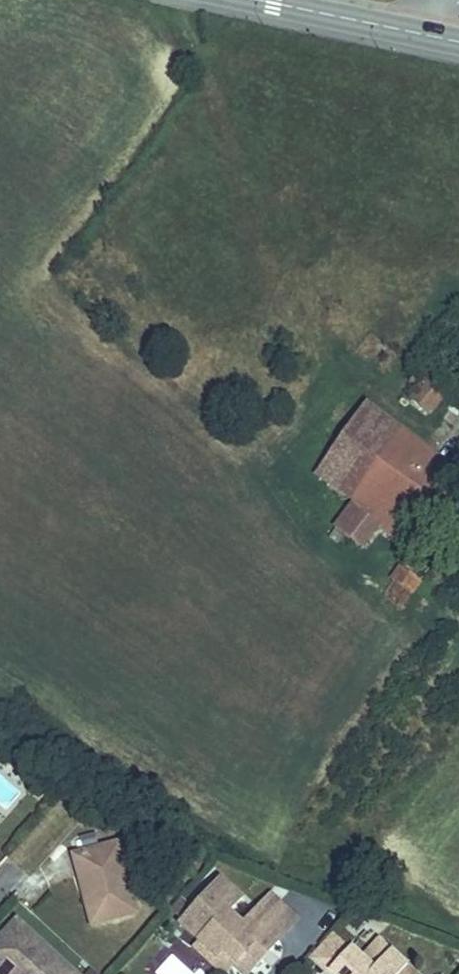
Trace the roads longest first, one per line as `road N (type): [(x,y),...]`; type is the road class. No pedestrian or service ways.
road 1 (tertiary): [(458,40),(264,0)]

